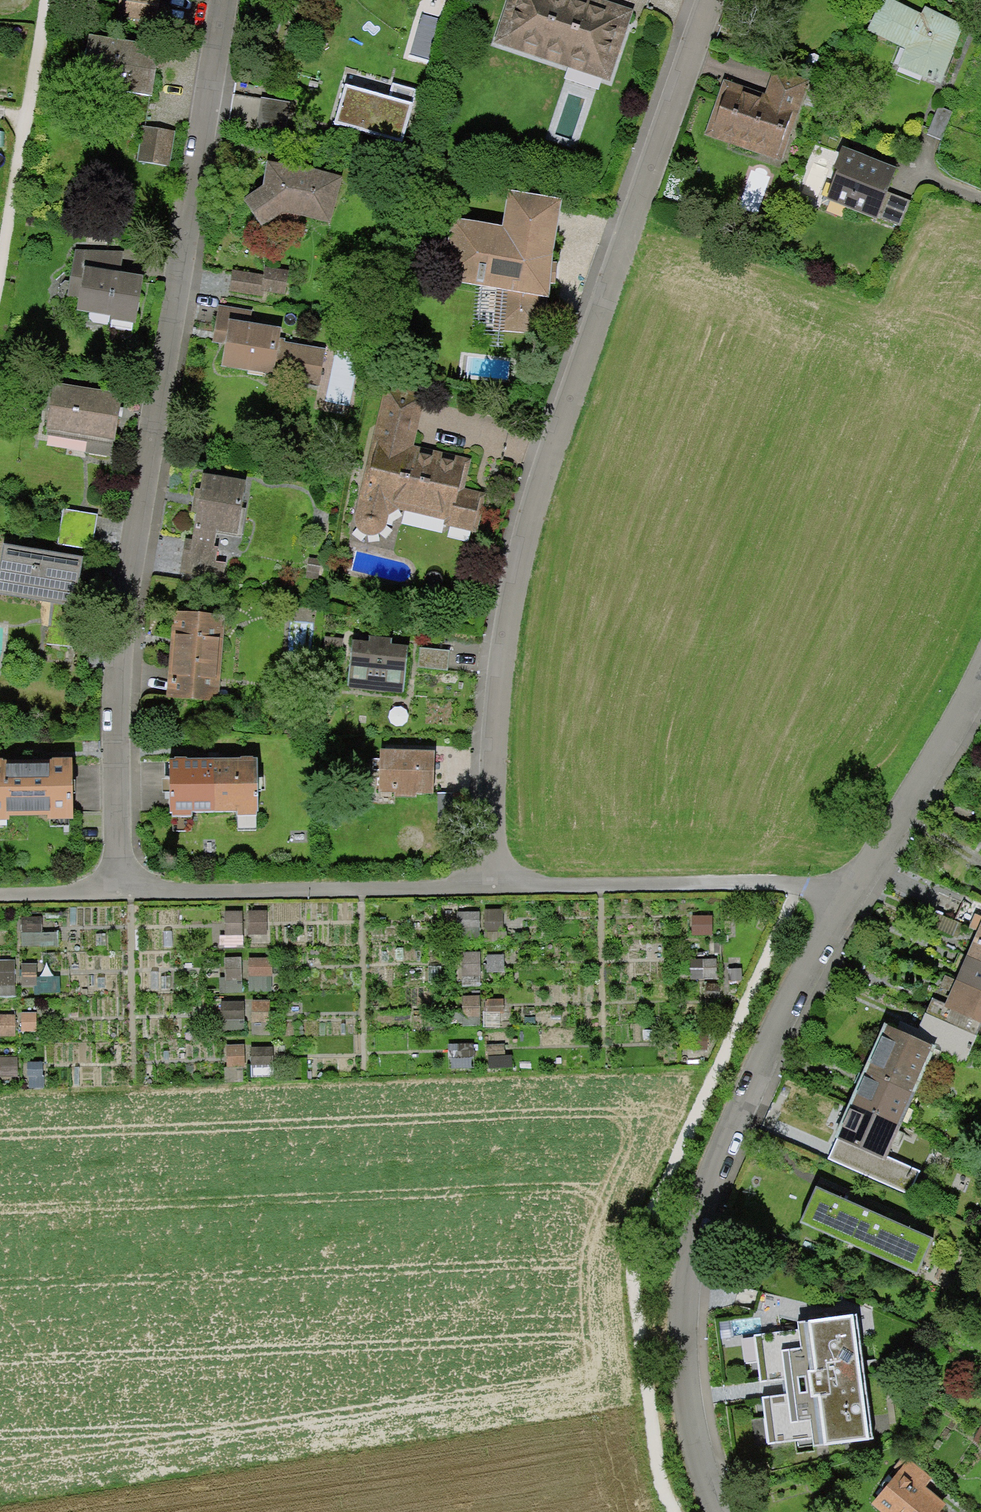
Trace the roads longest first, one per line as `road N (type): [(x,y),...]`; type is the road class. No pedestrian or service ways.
road 1 (residential): [(716,0),(558,436),(513,605),(499,722),(498,882)]
road 2 (residential): [(230,0),(181,251),(123,691),(120,889)]
road 3 (residential): [(728,1511),(699,1450),(677,1339),(678,1275),(746,1102),(847,893)]
road 4 (residential): [(498,882),(120,889)]
road 5 (residential): [(847,893),(798,882),(498,882)]
road 6 (residential): [(847,893),(915,798),(980,678)]

